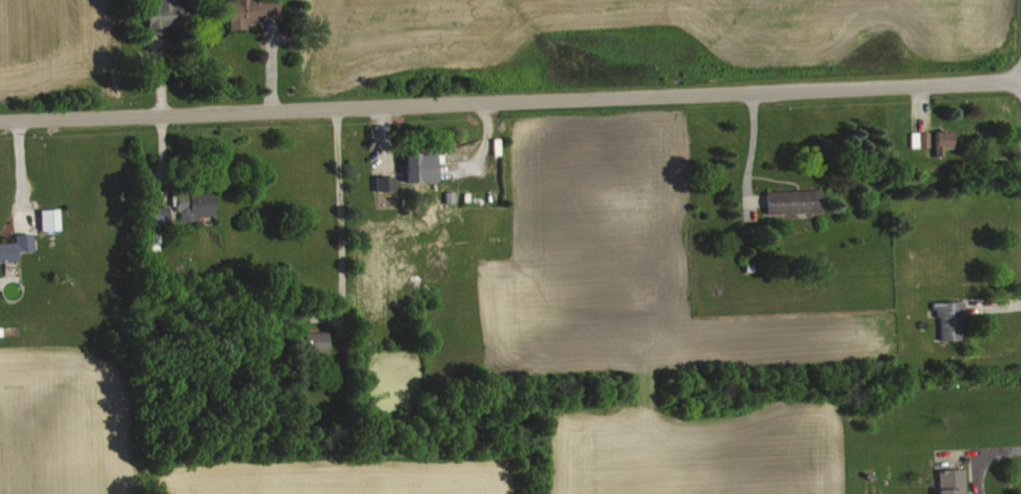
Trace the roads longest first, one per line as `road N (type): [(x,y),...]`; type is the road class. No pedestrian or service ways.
road 1 (residential): [(0,123),(1020,78)]

